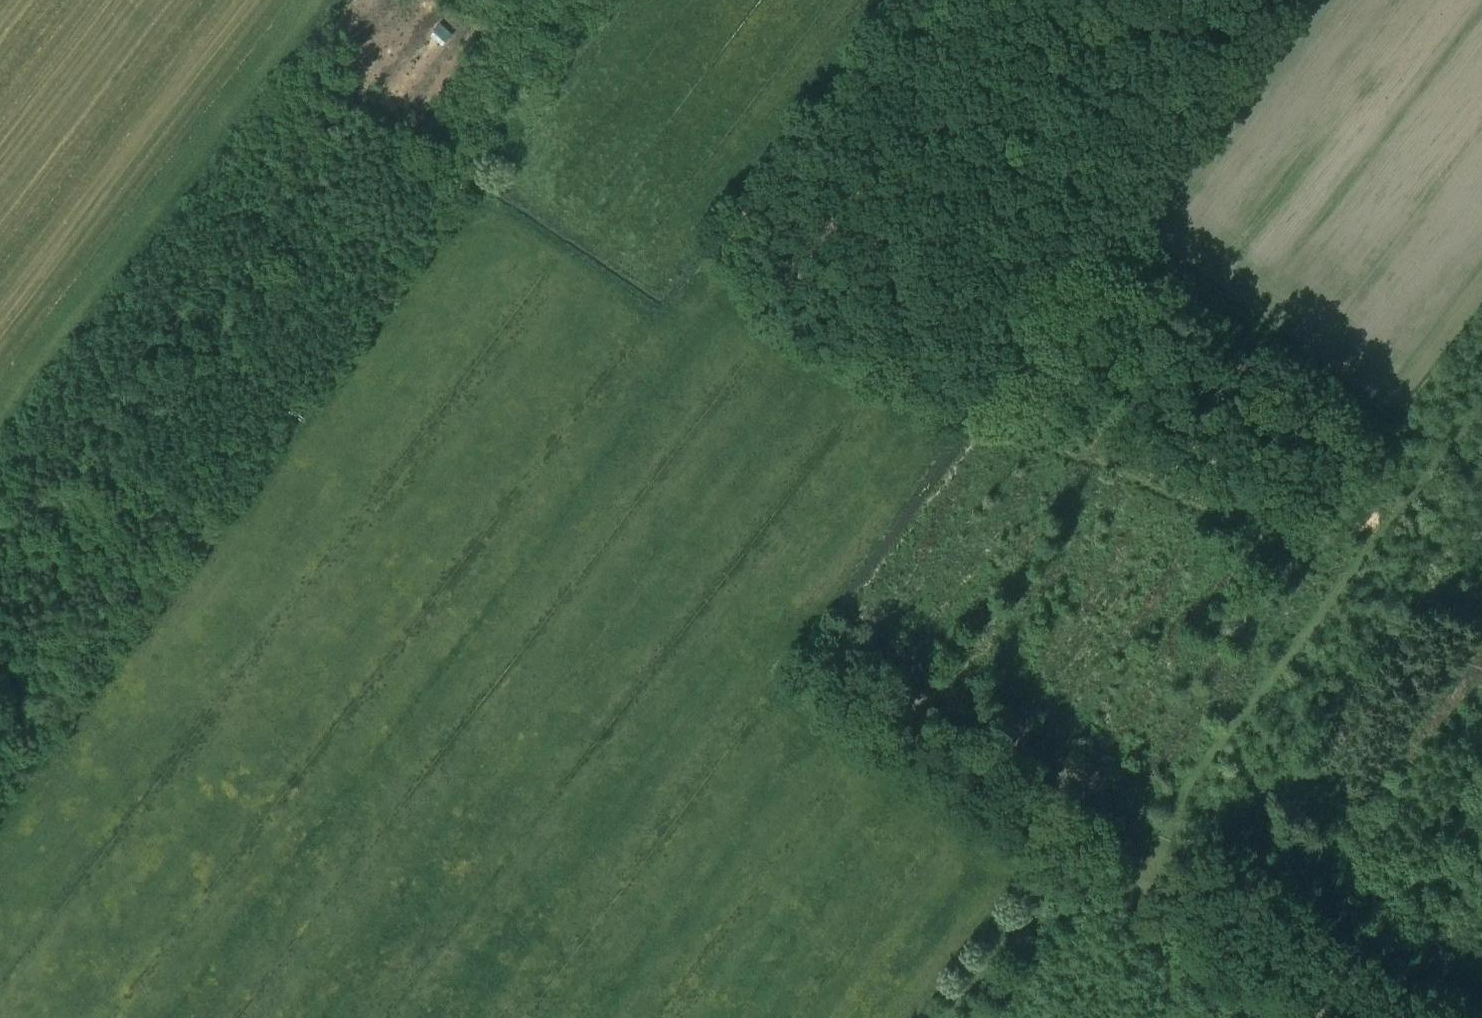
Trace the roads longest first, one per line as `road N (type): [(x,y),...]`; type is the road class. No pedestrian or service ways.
road 1 (track): [(1158,861),(1172,808),(1481,403)]
road 2 (track): [(952,1017),(1102,824),(1158,861),(1147,924),(1276,1017)]

